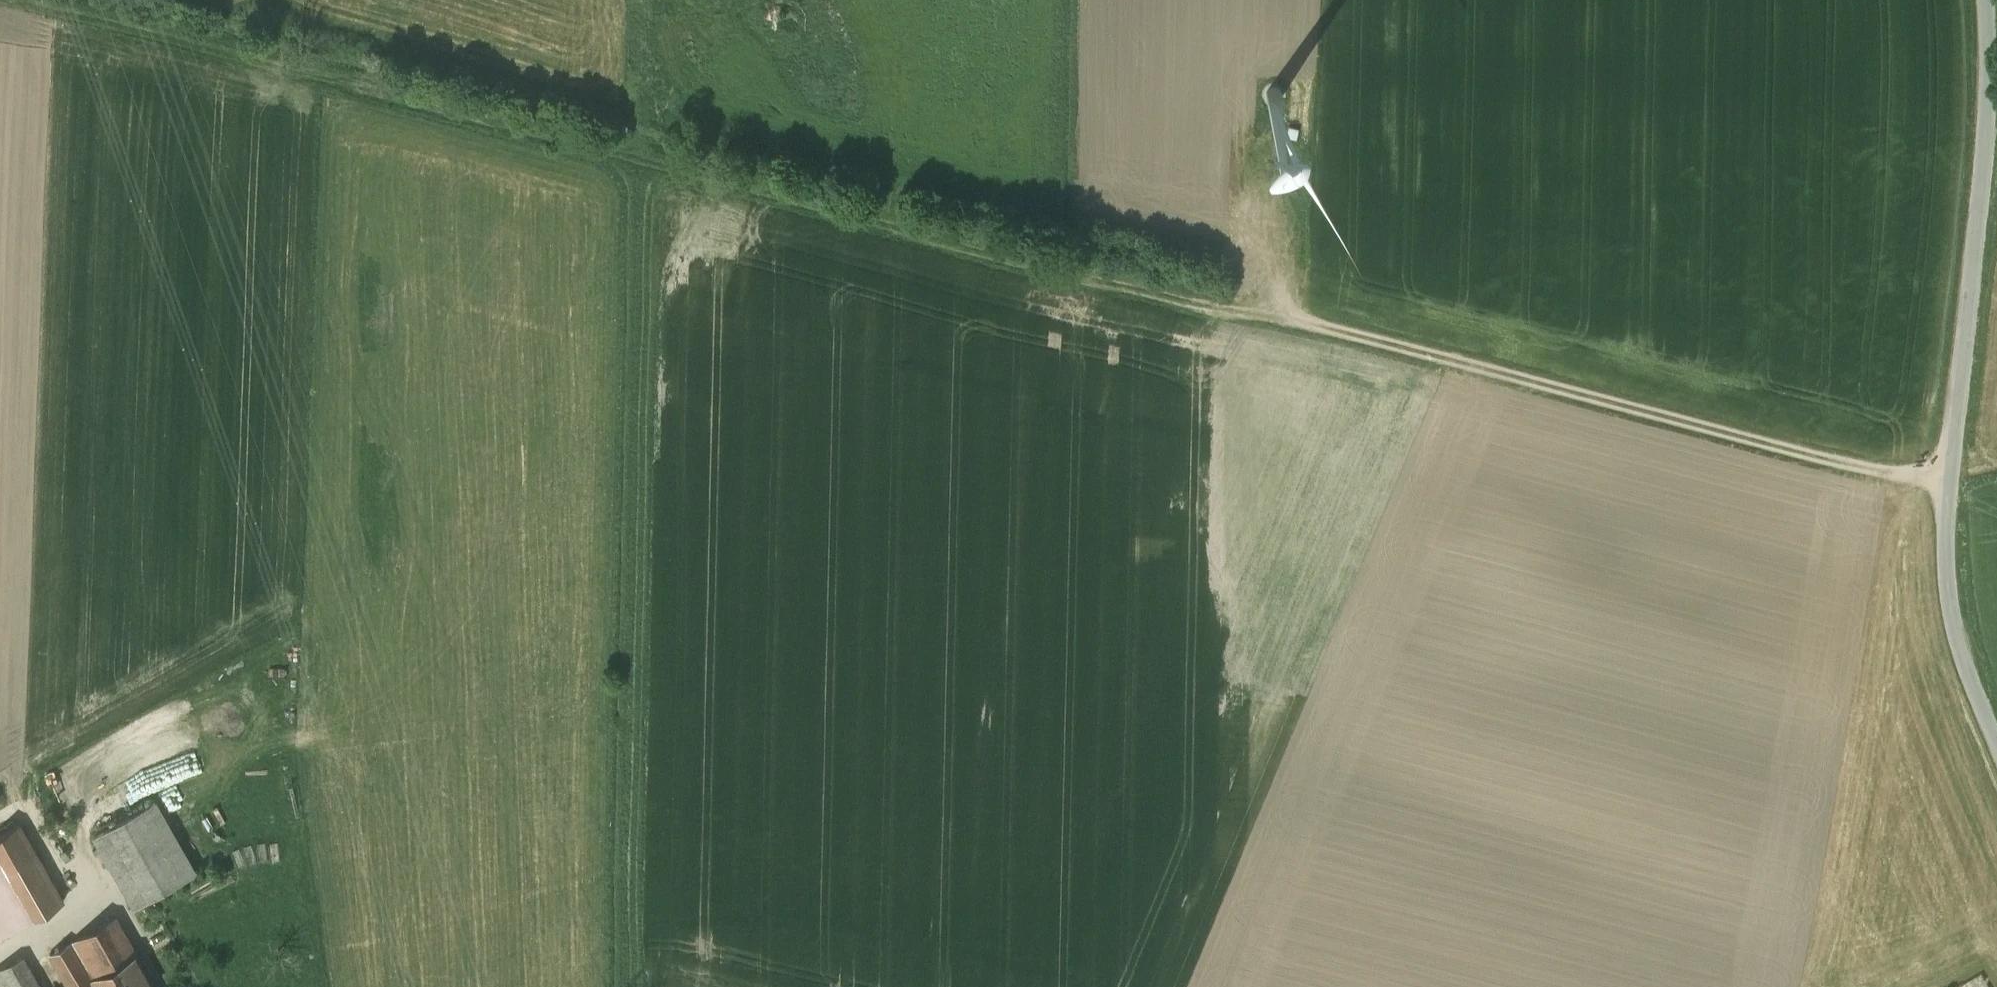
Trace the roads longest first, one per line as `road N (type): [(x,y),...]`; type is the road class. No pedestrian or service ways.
road 1 (track): [(1952,494),(4,0)]
road 2 (unclassified): [(1984,0),(1978,259),(1952,520),(1962,620),(1996,718)]

